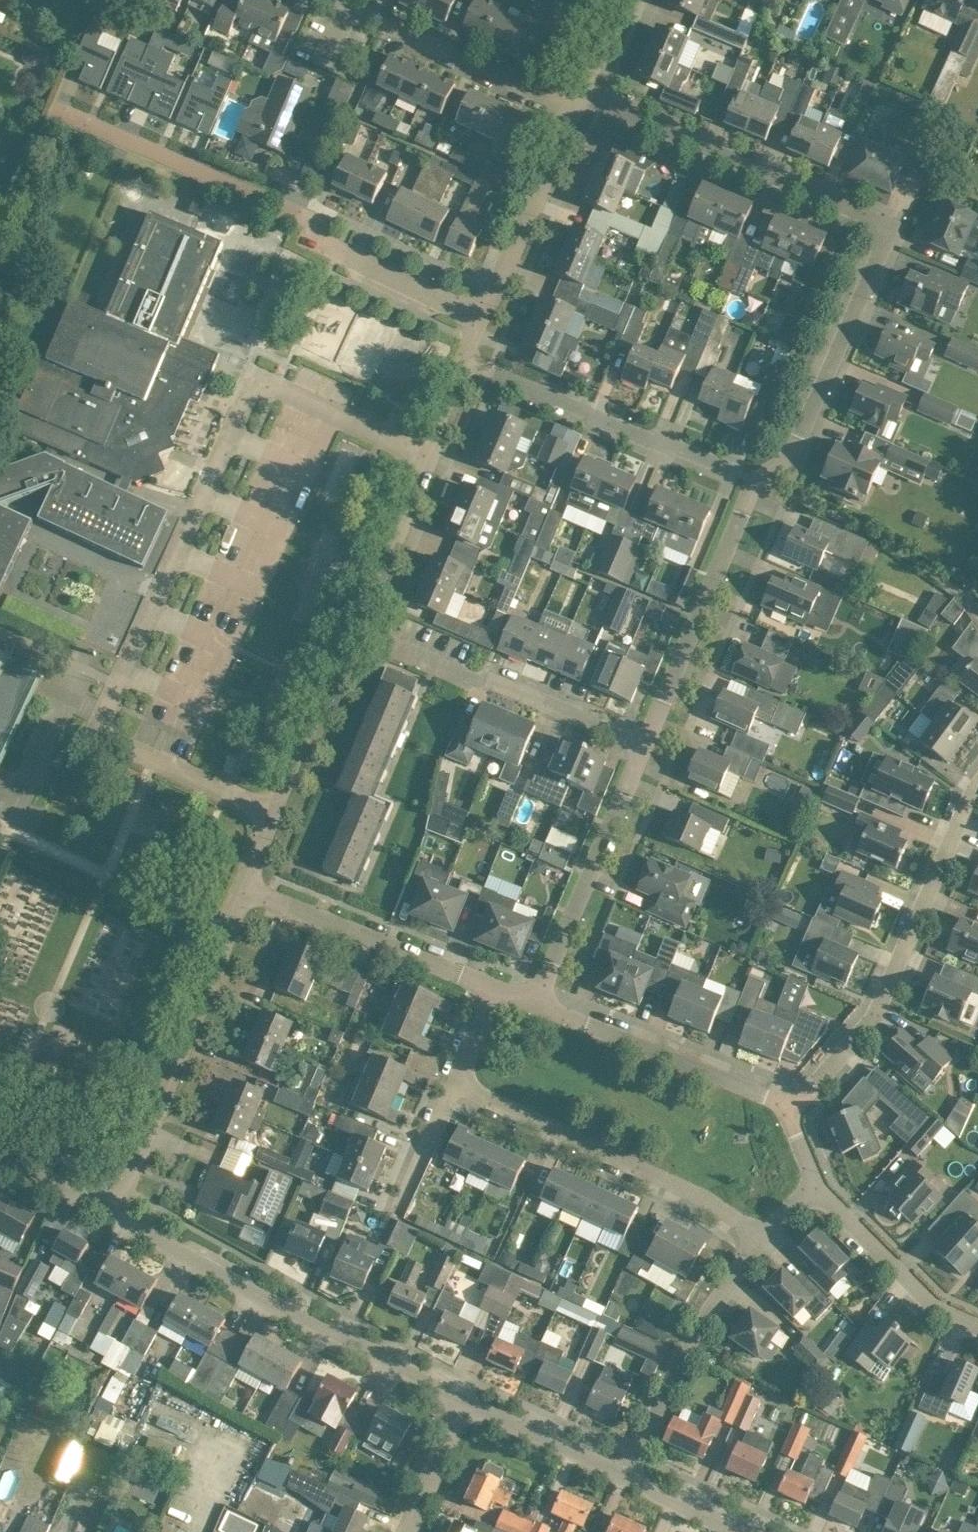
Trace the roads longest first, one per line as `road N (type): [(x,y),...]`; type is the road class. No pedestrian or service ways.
road 1 (residential): [(580,95),(892,226),(792,458),(758,481),(645,749)]
road 2 (residential): [(276,807),(96,727),(251,377),(426,455)]
road 3 (residential): [(485,317),(319,244),(312,220),(55,109)]
road 4 (residential): [(464,1405),(132,1227),(110,1196)]
road 5 (residential): [(977,787),(873,1018),(791,1110)]
road 6 (residential): [(760,1241),(706,1197),(453,1084)]
road 7 (residential): [(110,1196),(243,884)]
road 8 (residential): [(645,749),(353,627)]
road 9 (residential): [(732,470),(467,360)]
road 10 (residential): [(791,1110),(536,1000)]
road 11 (residential): [(627,1478),(700,1316),(760,1241)]
road 12 (residential): [(645,749),(536,1000)]
road 13 (residential): [(495,986),(243,884)]
road 14 (residential): [(572,112),(331,0)]
road 15 (residential): [(485,317),(572,112)]
road 16 (residential): [(977,1324),(925,1300),(814,1185)]
road 17 (residential): [(276,807),(353,627)]
road 18 (residential): [(353,627),(426,455)]
road 19 (residential): [(627,1478),(464,1405)]
road 20 (residential): [(408,1531),(464,1405)]
road 21 (residential): [(394,1207),(453,1084)]
road 22 (residential): [(737,1531),(627,1478)]
road 23 (residential): [(110,1196),(89,1196),(0,1151)]

